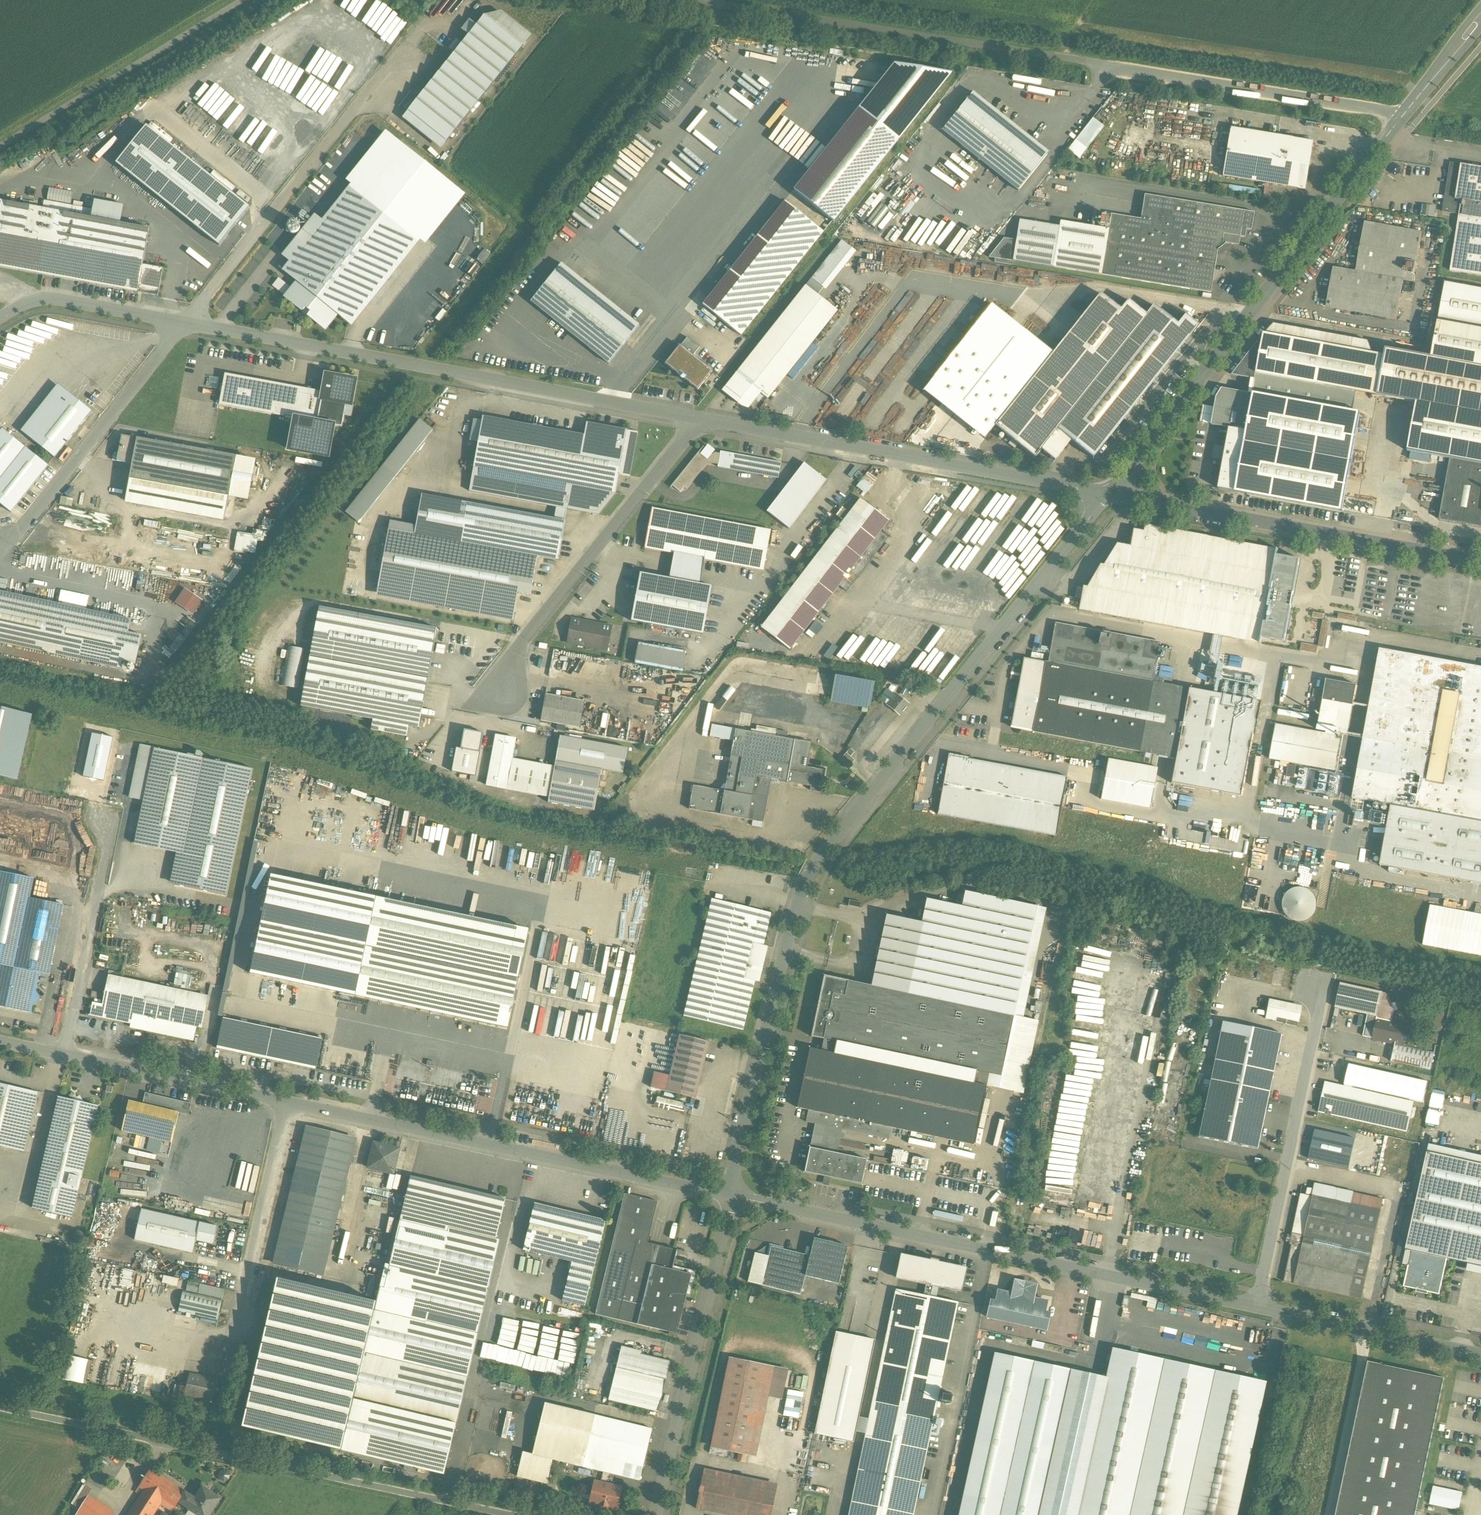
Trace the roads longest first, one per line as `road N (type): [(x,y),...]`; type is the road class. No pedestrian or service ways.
road 1 (residential): [(731,1195),(796,908),(813,869),(1108,494)]
road 2 (residential): [(1404,115),(702,0)]
road 3 (residential): [(1256,1310),(731,1195)]
road 4 (unclassified): [(509,1514),(0,1409)]
road 5 (residential): [(697,418),(186,325)]
road 6 (residential): [(1108,494),(1404,115)]
road 7 (residential): [(731,1195),(285,1102)]
road 8 (residential): [(1108,494),(697,418)]
road 9 (residential): [(1480,562),(1108,494)]
road 10 (residential): [(186,325),(385,71),(406,56)]
road 11 (residential): [(697,418),(521,644),(500,688)]
road 12 (residential): [(1256,1310),(1321,984)]
road 13 (residential): [(656,1514),(731,1195)]
road 14 (residential): [(245,0),(0,149)]
road 15 (track): [(521,644),(321,603),(306,606),(262,655)]
road 16 (residential): [(5,542),(186,325)]
road 17 (residential): [(64,1056),(107,851),(102,821)]
road 18 (residential): [(1480,1355),(1256,1310)]
road 19 (residential): [(241,1324),(285,1102)]
road 20 (residential): [(285,1102),(64,1056)]
road 21 (residential): [(186,325),(45,299),(0,318)]
road 22 (tertiary): [(1404,115),(1480,17)]

